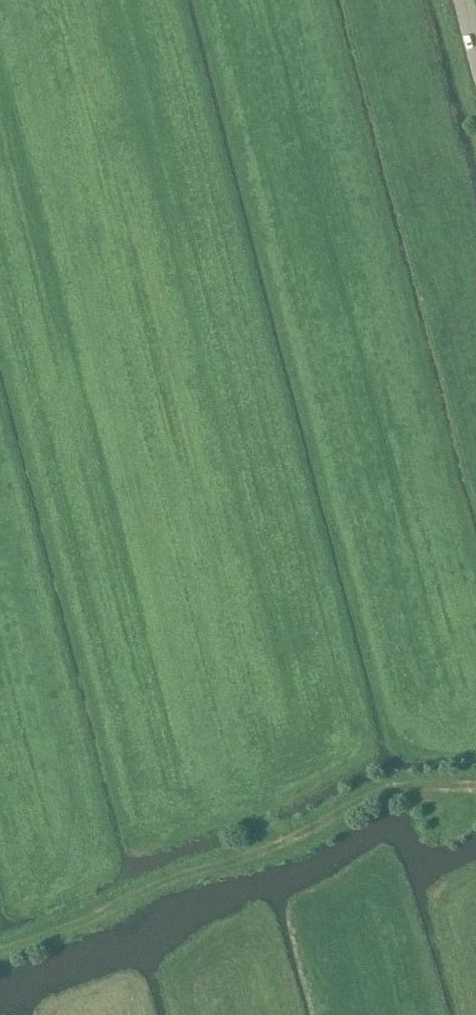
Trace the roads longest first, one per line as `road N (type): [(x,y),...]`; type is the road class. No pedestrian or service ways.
road 1 (track): [(0,944),(395,787),(475,782)]

